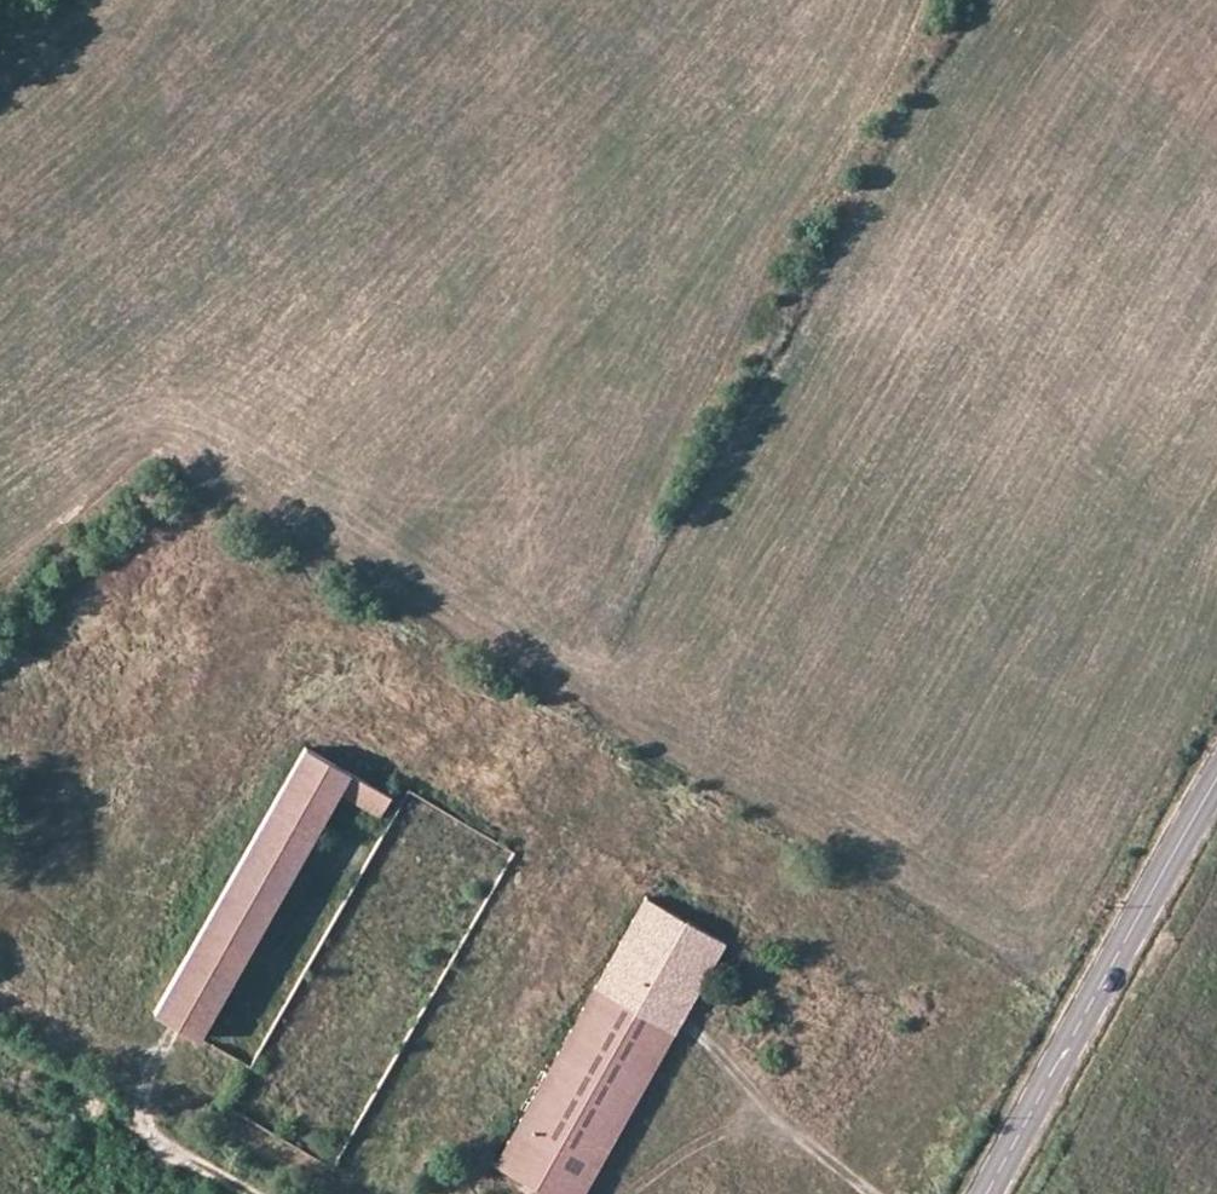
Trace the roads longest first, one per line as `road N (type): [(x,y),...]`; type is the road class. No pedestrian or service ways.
road 1 (tertiary): [(1216,780),(986,1193)]

